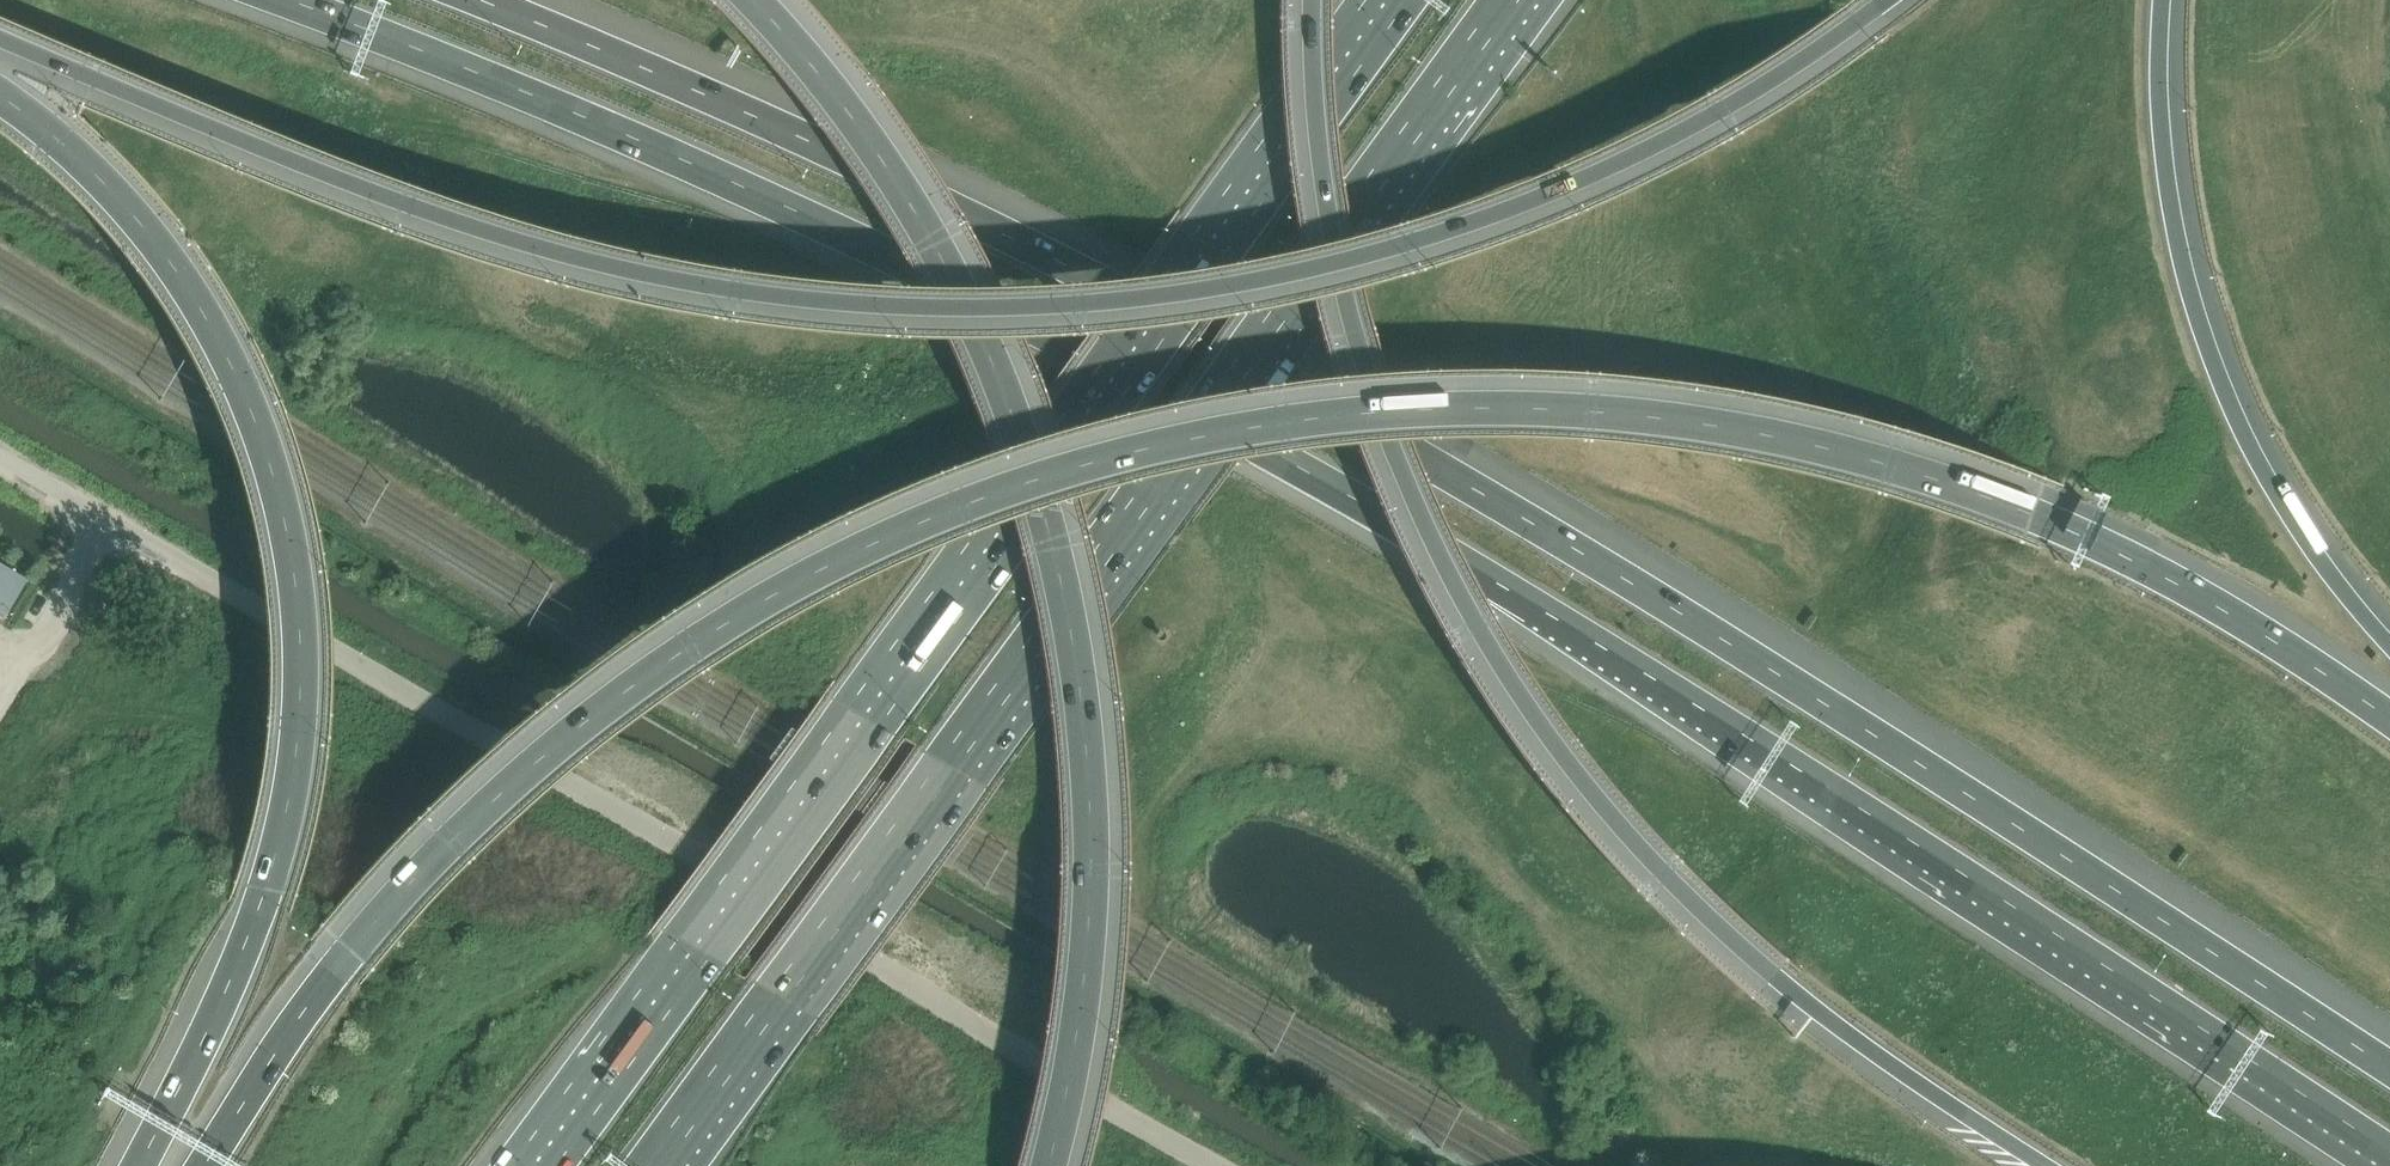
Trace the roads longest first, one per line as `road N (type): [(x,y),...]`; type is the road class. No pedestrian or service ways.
road 1 (motorway): [(2389,720),(2231,616),(2064,528),(1922,476),(1770,436),(1629,415),(1483,407),(1209,434),(1080,465),(920,522),(764,599),(649,671),(511,781),(431,858),(309,1004),(204,1165)]
road 2 (motorway): [(290,0),(685,162),(1023,322),(1304,471),(1730,726),(2389,1152)]
road 3 (motorway): [(2389,1069),(1697,623),(1324,402),(910,189),(480,0)]
road 4 (motorway): [(0,39),(323,174),(539,248),(733,290),(845,303),(1002,307),(1247,281),(1457,227),(1673,134),(1888,0)]
road 5 (motorway): [(1310,0),(1320,175),(1359,353),(1419,517),(1500,669),(1567,764),(1685,899),(1872,1051),(2046,1165)]
road 6 (motorway): [(1387,0),(530,1165)]
road 7 (motorway): [(661,1165),(1518,0)]
road 8 (unclassified): [(0,461),(1228,1165)]
road 9 (motorway): [(1047,1165),(1076,1018),(1088,885),(1085,745),(1055,561),(999,385),(937,251),(855,124),(752,0)]
road 10 (motorway): [(0,96),(115,195),(204,315),(262,443),(293,573),(299,708),(283,828),(227,988),(139,1165)]
road 11 (motorway): [(2389,645),(2270,482),(2204,336),(2165,161),(2162,0)]

